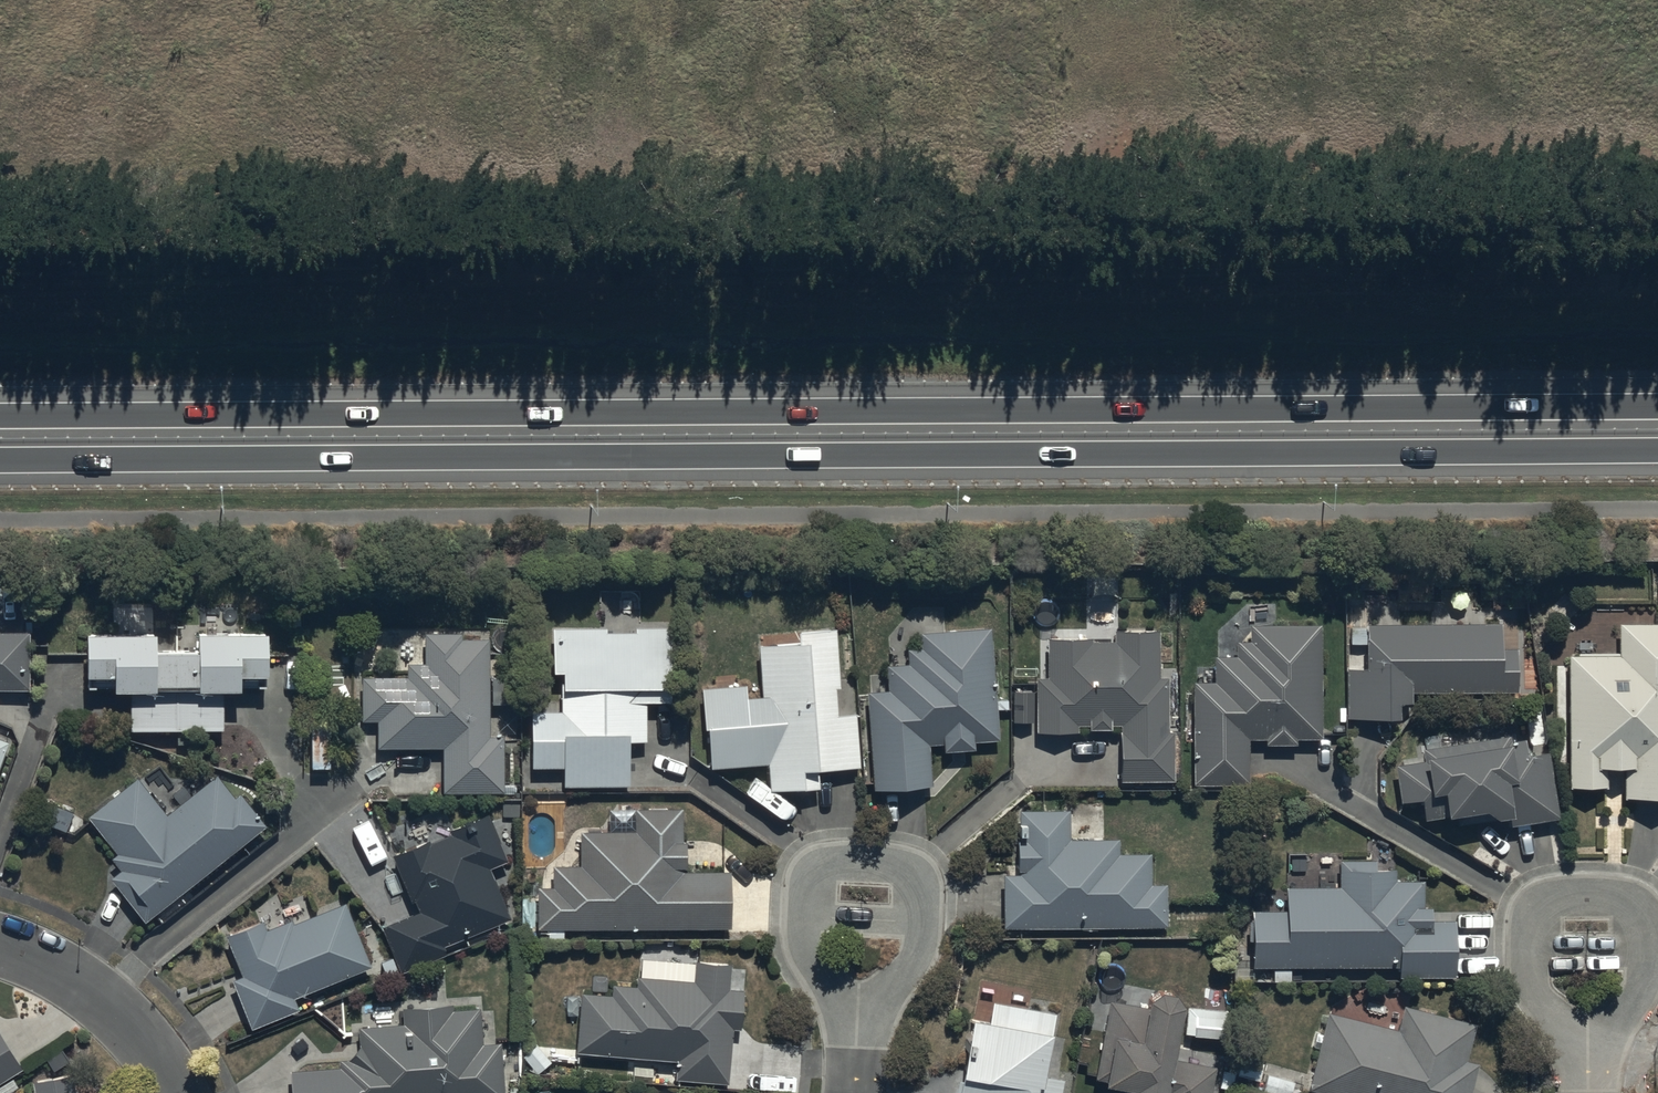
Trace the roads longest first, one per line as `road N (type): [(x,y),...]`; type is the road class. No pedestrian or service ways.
road 1 (trunk): [(0,416),(1657,406)]
road 2 (trunk): [(1657,450),(0,459)]
road 3 (residential): [(1590,1052),(1537,996),(1532,925),(1542,906),(1620,899),(1642,916),(1649,938),(1643,985),(1626,1014)]
road 4 (residential): [(858,1033),(805,937),(816,872),(863,865),(904,870),(920,884),(919,947),(906,970)]
road 5 (residential): [(176,1092),(165,1066),(77,972),(0,947)]

